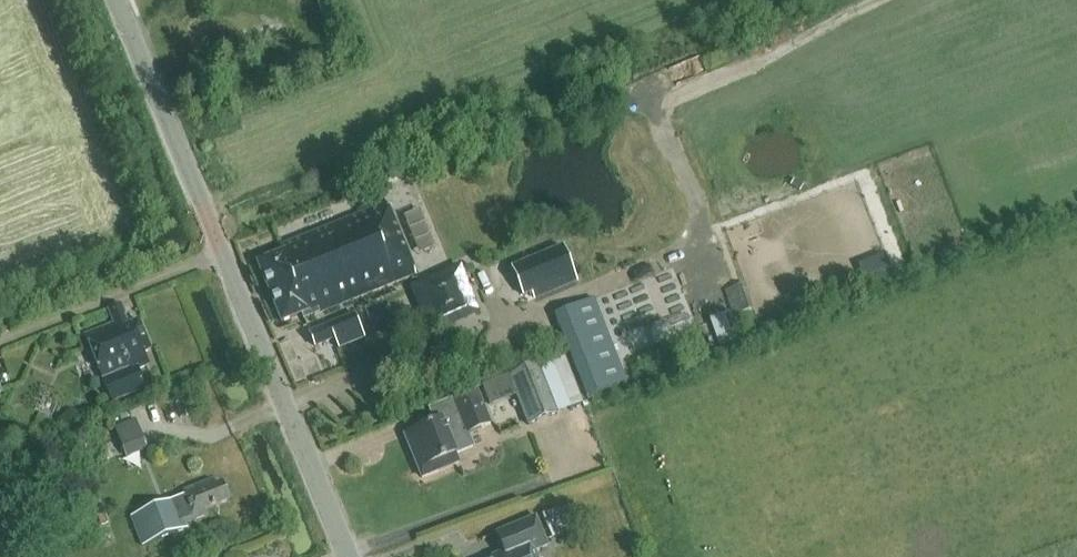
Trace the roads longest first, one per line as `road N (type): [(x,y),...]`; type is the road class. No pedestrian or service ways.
road 1 (tertiary): [(344,556),(113,0)]

